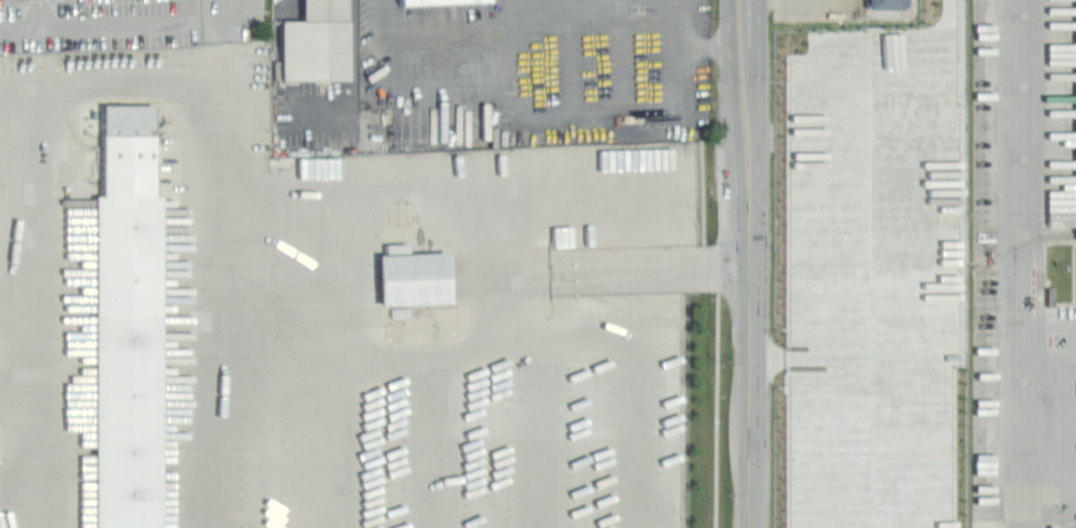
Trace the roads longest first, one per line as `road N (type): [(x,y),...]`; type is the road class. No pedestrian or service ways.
road 1 (primary): [(745,0),(750,527)]

